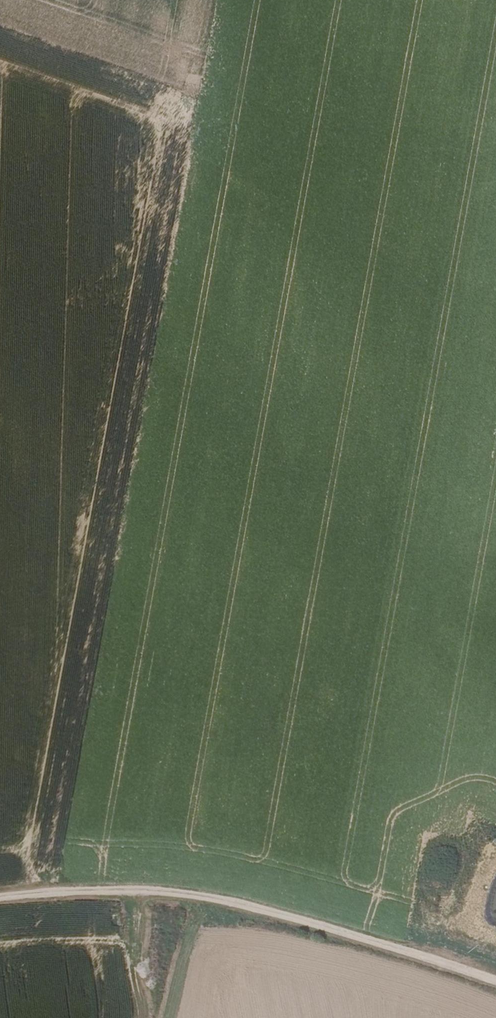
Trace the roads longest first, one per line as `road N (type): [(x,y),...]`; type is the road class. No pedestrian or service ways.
road 1 (track): [(495,978),(223,899),(105,890),(0,897)]

